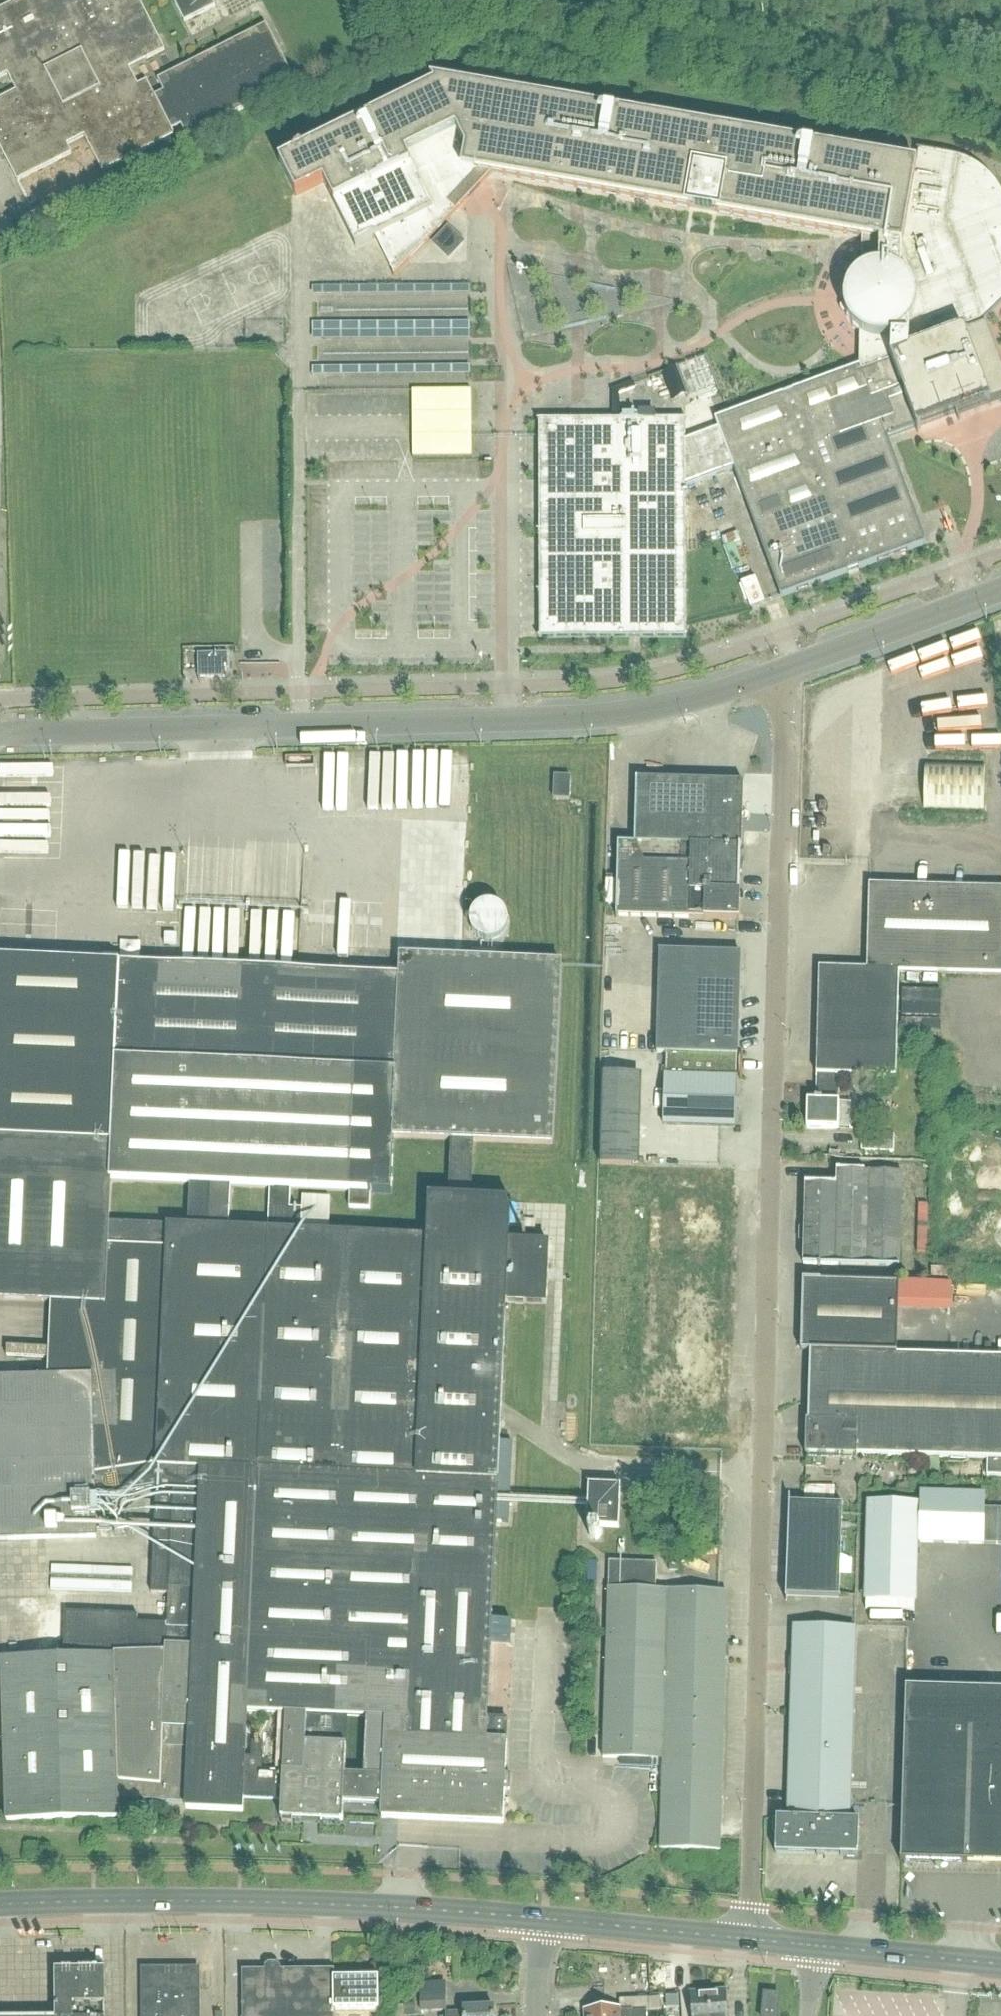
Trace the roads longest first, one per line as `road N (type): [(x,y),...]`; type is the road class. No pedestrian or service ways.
road 1 (unclassified): [(748,1941),(783,670)]
road 2 (unclassified): [(0,734),(638,716),(783,670)]
road 3 (tertiary): [(543,1920),(308,1906),(0,1906)]
road 4 (unclassified): [(783,670),(1000,589)]
road 5 (tertiary): [(748,1941),(543,1920)]
road 6 (tertiary): [(1000,1966),(813,1946)]

